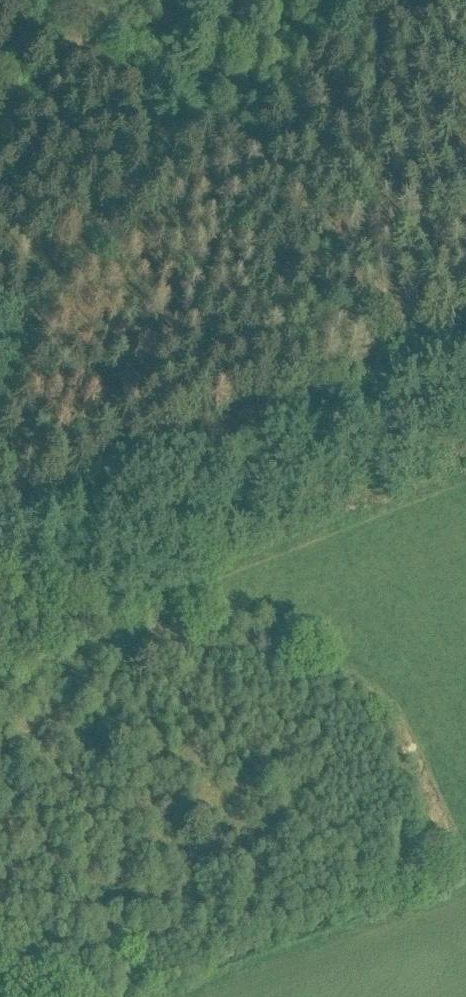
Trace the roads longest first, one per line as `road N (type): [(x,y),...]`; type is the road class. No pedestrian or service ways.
road 1 (track): [(465,359),(0,539)]
road 2 (track): [(0,396),(69,278),(164,155),(219,43),(226,0)]

